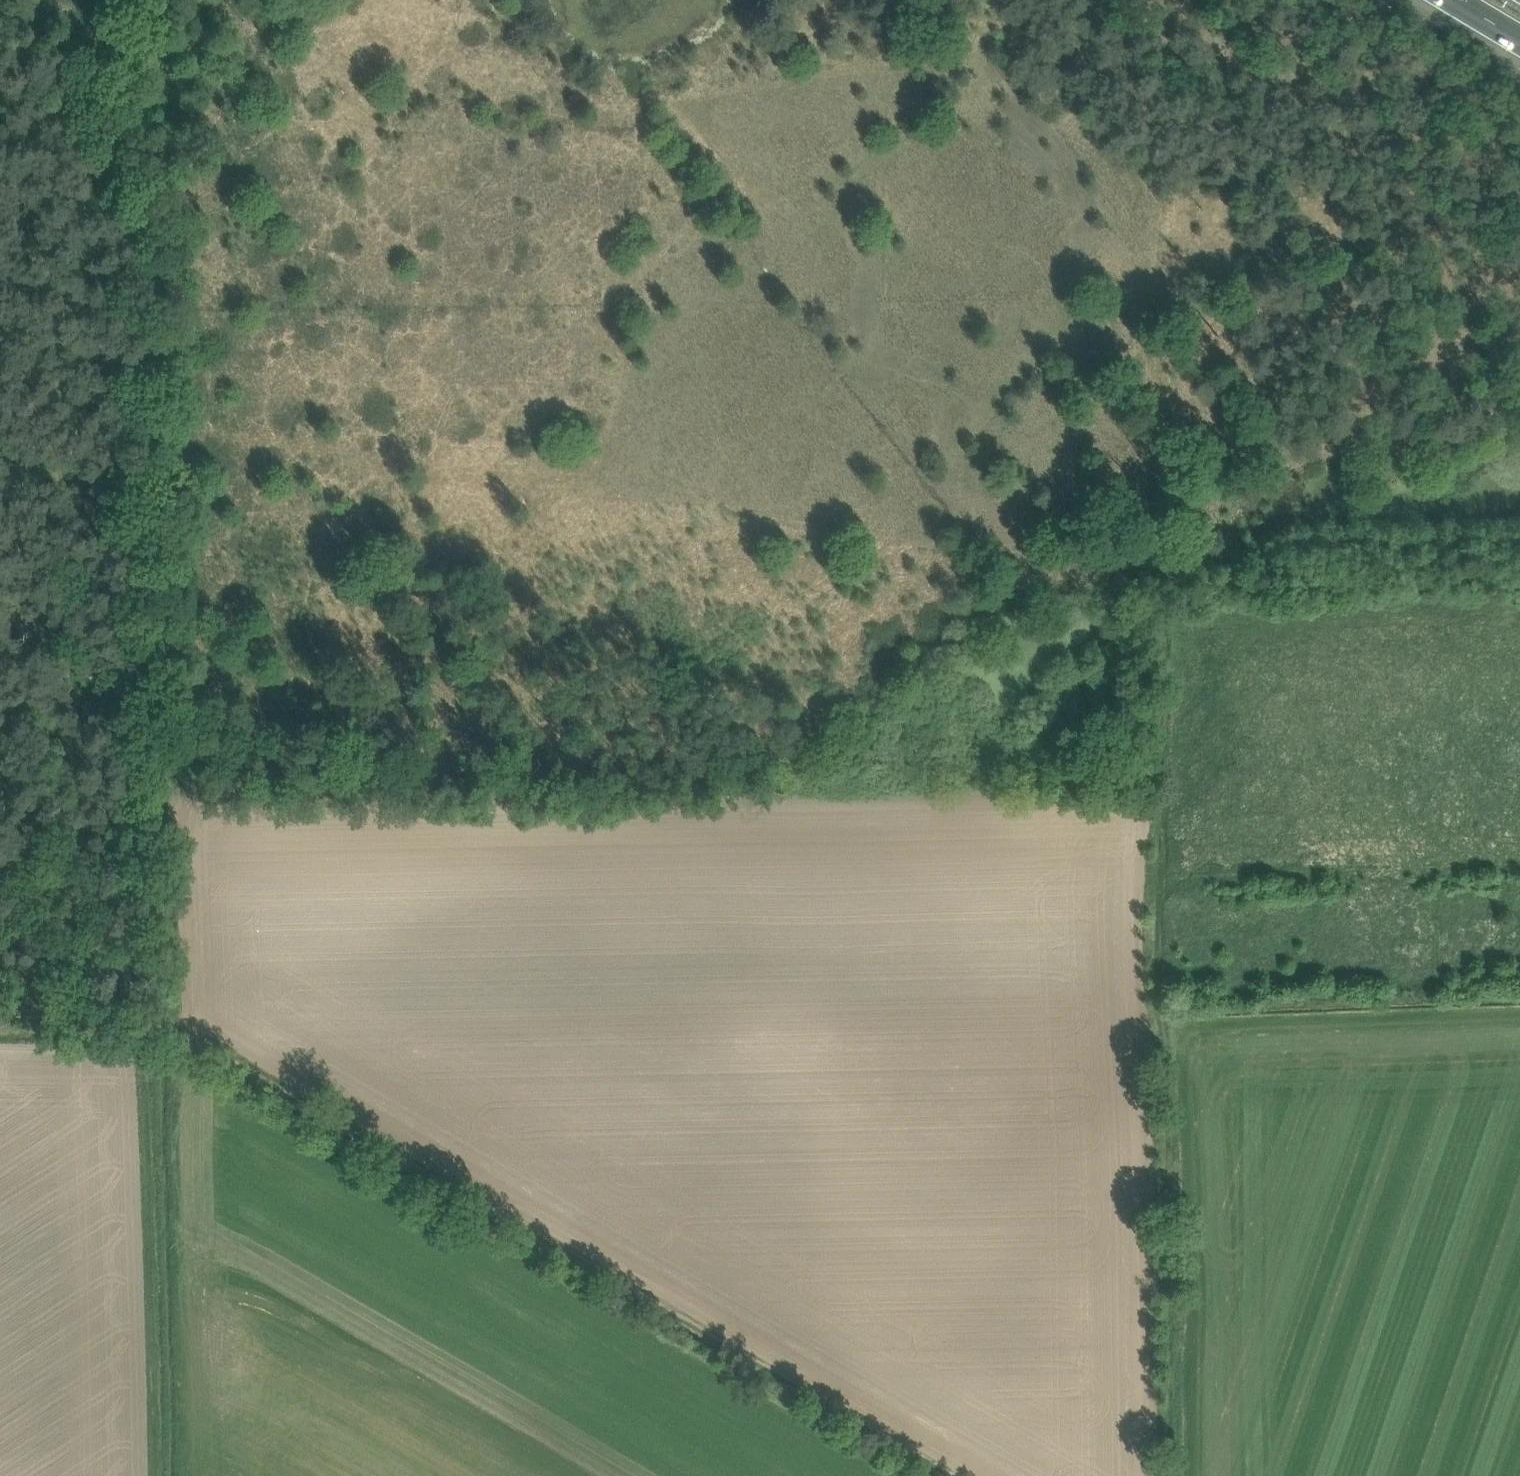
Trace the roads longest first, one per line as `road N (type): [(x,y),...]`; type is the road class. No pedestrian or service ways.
road 1 (track): [(972,1475),(244,1030),(140,993),(0,994)]
road 2 (track): [(1173,1475),(1153,638)]

